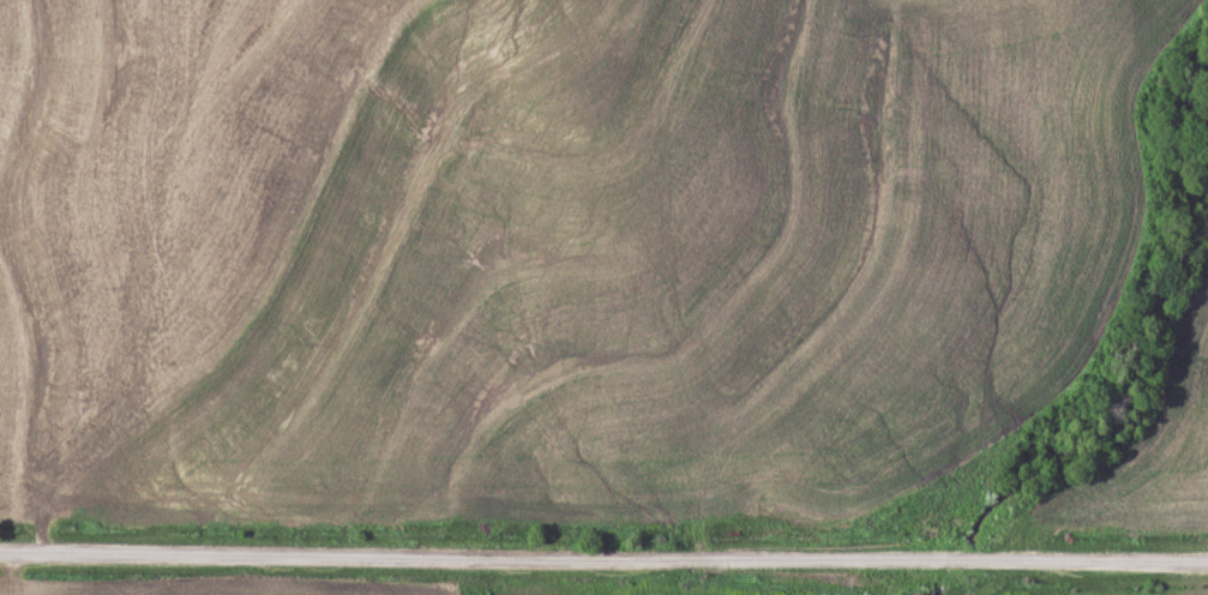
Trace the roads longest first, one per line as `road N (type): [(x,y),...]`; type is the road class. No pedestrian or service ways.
road 1 (residential): [(1207,560),(0,546)]

